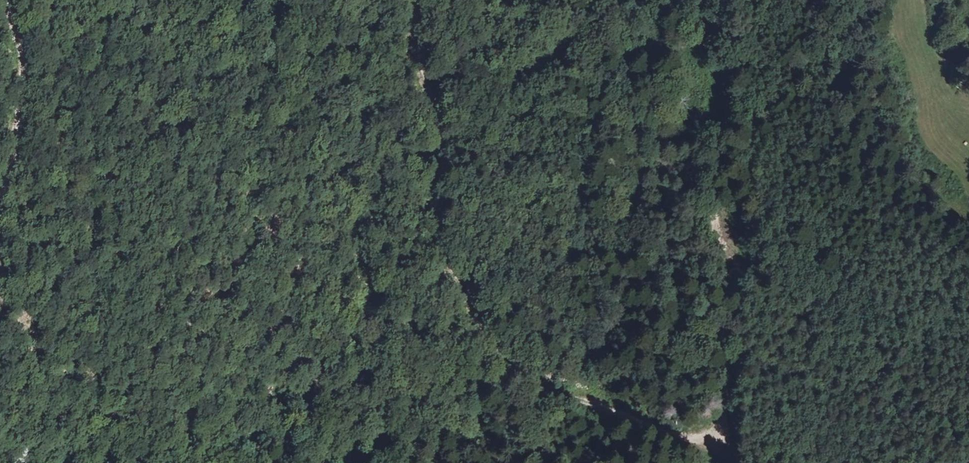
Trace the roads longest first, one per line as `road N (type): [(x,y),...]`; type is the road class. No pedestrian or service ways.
road 1 (track): [(415,0),(443,138),(434,239),(474,326),(480,375),(417,462)]
road 2 (track): [(719,443),(737,398),(725,179),(745,0)]
road 3 (track): [(719,443),(605,430),(559,415),(474,326)]
road 4 (track): [(0,185),(31,90),(18,0)]

